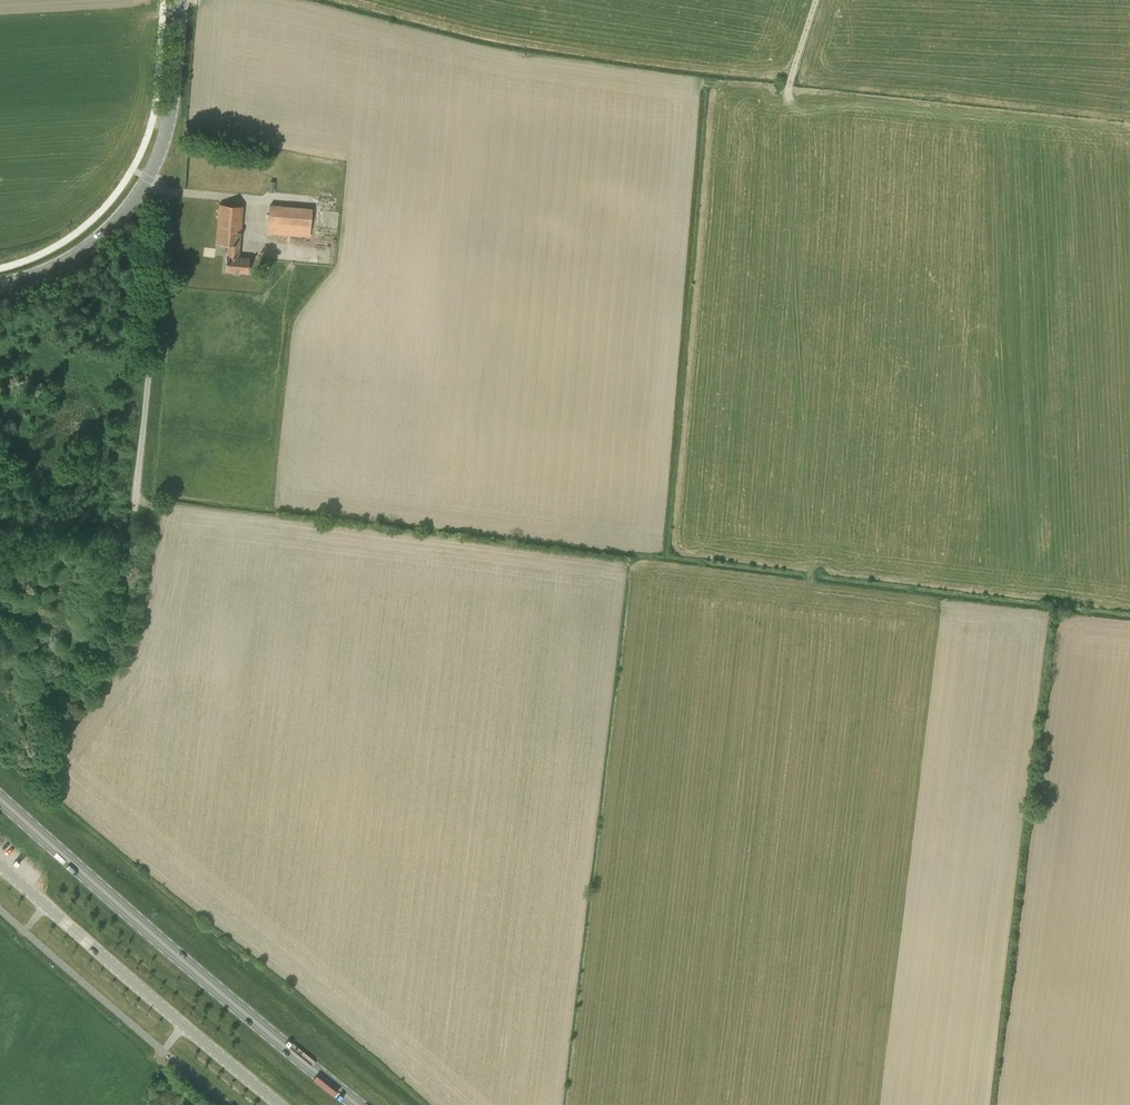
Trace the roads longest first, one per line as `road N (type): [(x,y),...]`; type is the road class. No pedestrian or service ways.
road 1 (primary): [(362,1104),(0,798)]
road 2 (tertiary): [(283,1104),(0,863)]
road 3 (tertiary): [(0,285),(75,255),(126,212),(168,128),(182,0)]

